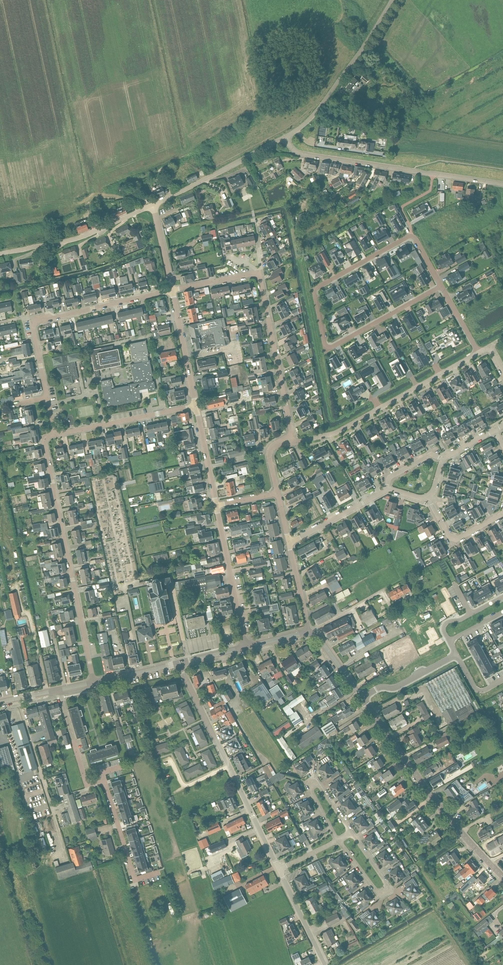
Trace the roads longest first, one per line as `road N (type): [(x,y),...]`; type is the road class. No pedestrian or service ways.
road 1 (residential): [(407,237),(315,290),(325,346),(442,287)]
road 2 (residential): [(293,443),(257,273),(171,290)]
road 3 (unclassified): [(94,682),(45,443),(55,435)]
road 4 (residential): [(160,872),(135,880),(104,780),(85,779),(59,690)]
road 5 (unclassified): [(279,869),(179,663)]
road 6 (secondary): [(502,877),(435,801),(362,698)]
road 7 (unclassified): [(502,183),(298,154),(284,138)]
road 8 (residential): [(47,398),(32,323),(171,290)]
road 9 (unclassified): [(293,443),(337,432),(479,353)]
road 10 (tertiary): [(284,138),(323,102),(392,0)]
road 11 (unclassified): [(0,253),(80,237),(153,204)]
road 12 (track): [(147,207),(98,195),(0,220)]
road 13 (tertiary): [(153,204),(284,138)]
road 14 (unclassified): [(55,435),(196,406)]
road 15 (tertiary): [(245,647),(217,506)]
road 16 (residential): [(351,832),(385,881),(382,894),(339,840)]
road 17 (residential): [(339,840),(311,785),(351,832)]

